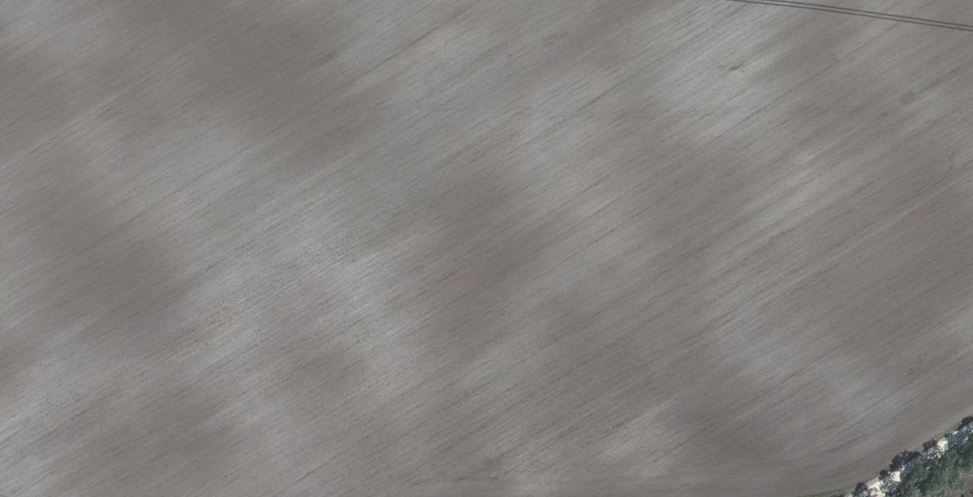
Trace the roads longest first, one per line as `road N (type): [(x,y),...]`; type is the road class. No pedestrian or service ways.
road 1 (track): [(972,431),(866,496)]

